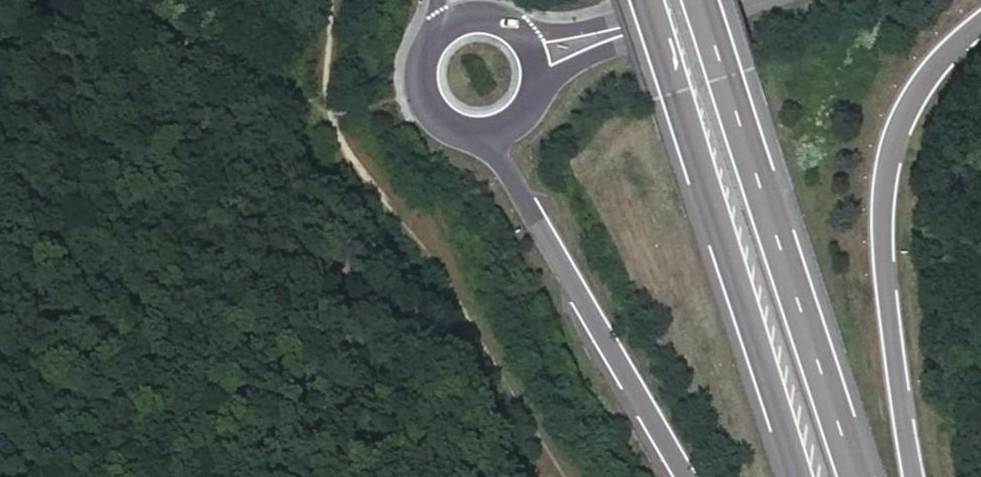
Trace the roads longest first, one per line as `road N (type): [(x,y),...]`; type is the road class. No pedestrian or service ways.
road 1 (track): [(563,476),(428,270),(350,169),(331,118),(331,0)]
road 2 (trunk): [(645,0),(801,476)]
road 3 (trunk): [(857,476),(707,0)]
road 4 (trunk): [(918,476),(881,225),(884,172),(911,95),(980,22)]
road 5 (trunk): [(488,133),(688,476)]
road 6 (tertiary): [(536,88),(611,48),(763,0)]
road 7 (tertiary): [(675,0),(524,36)]
road 8 (tertiary): [(435,31),(418,67),(425,104),(452,129),(488,133)]

